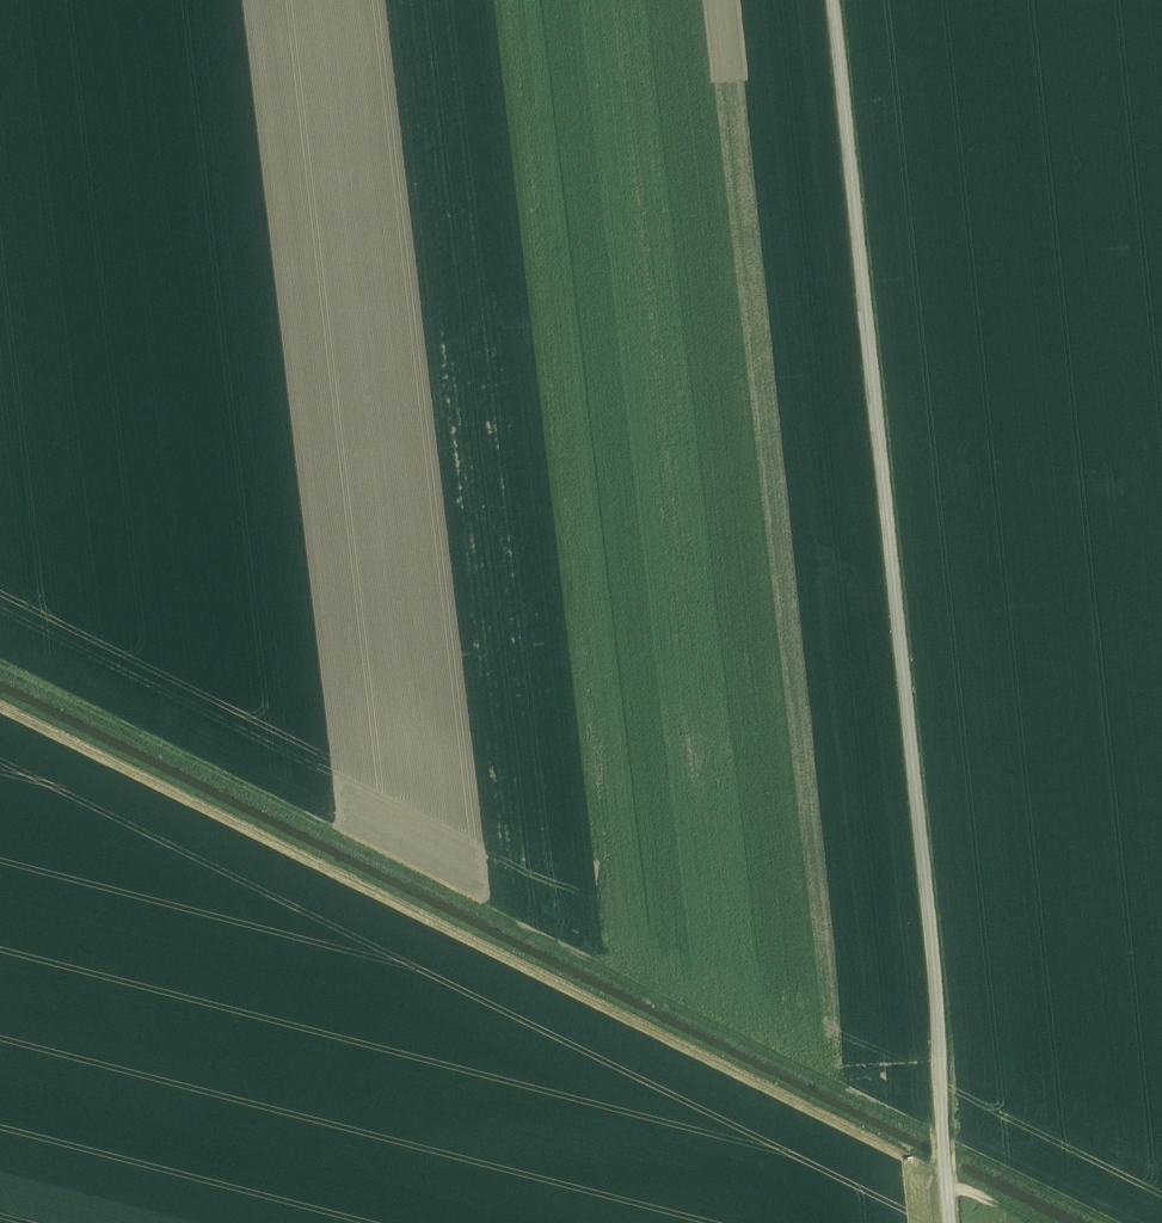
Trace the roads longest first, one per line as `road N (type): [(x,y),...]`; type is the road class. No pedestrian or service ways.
road 1 (tertiary): [(951,1222),(933,961),(834,0)]

